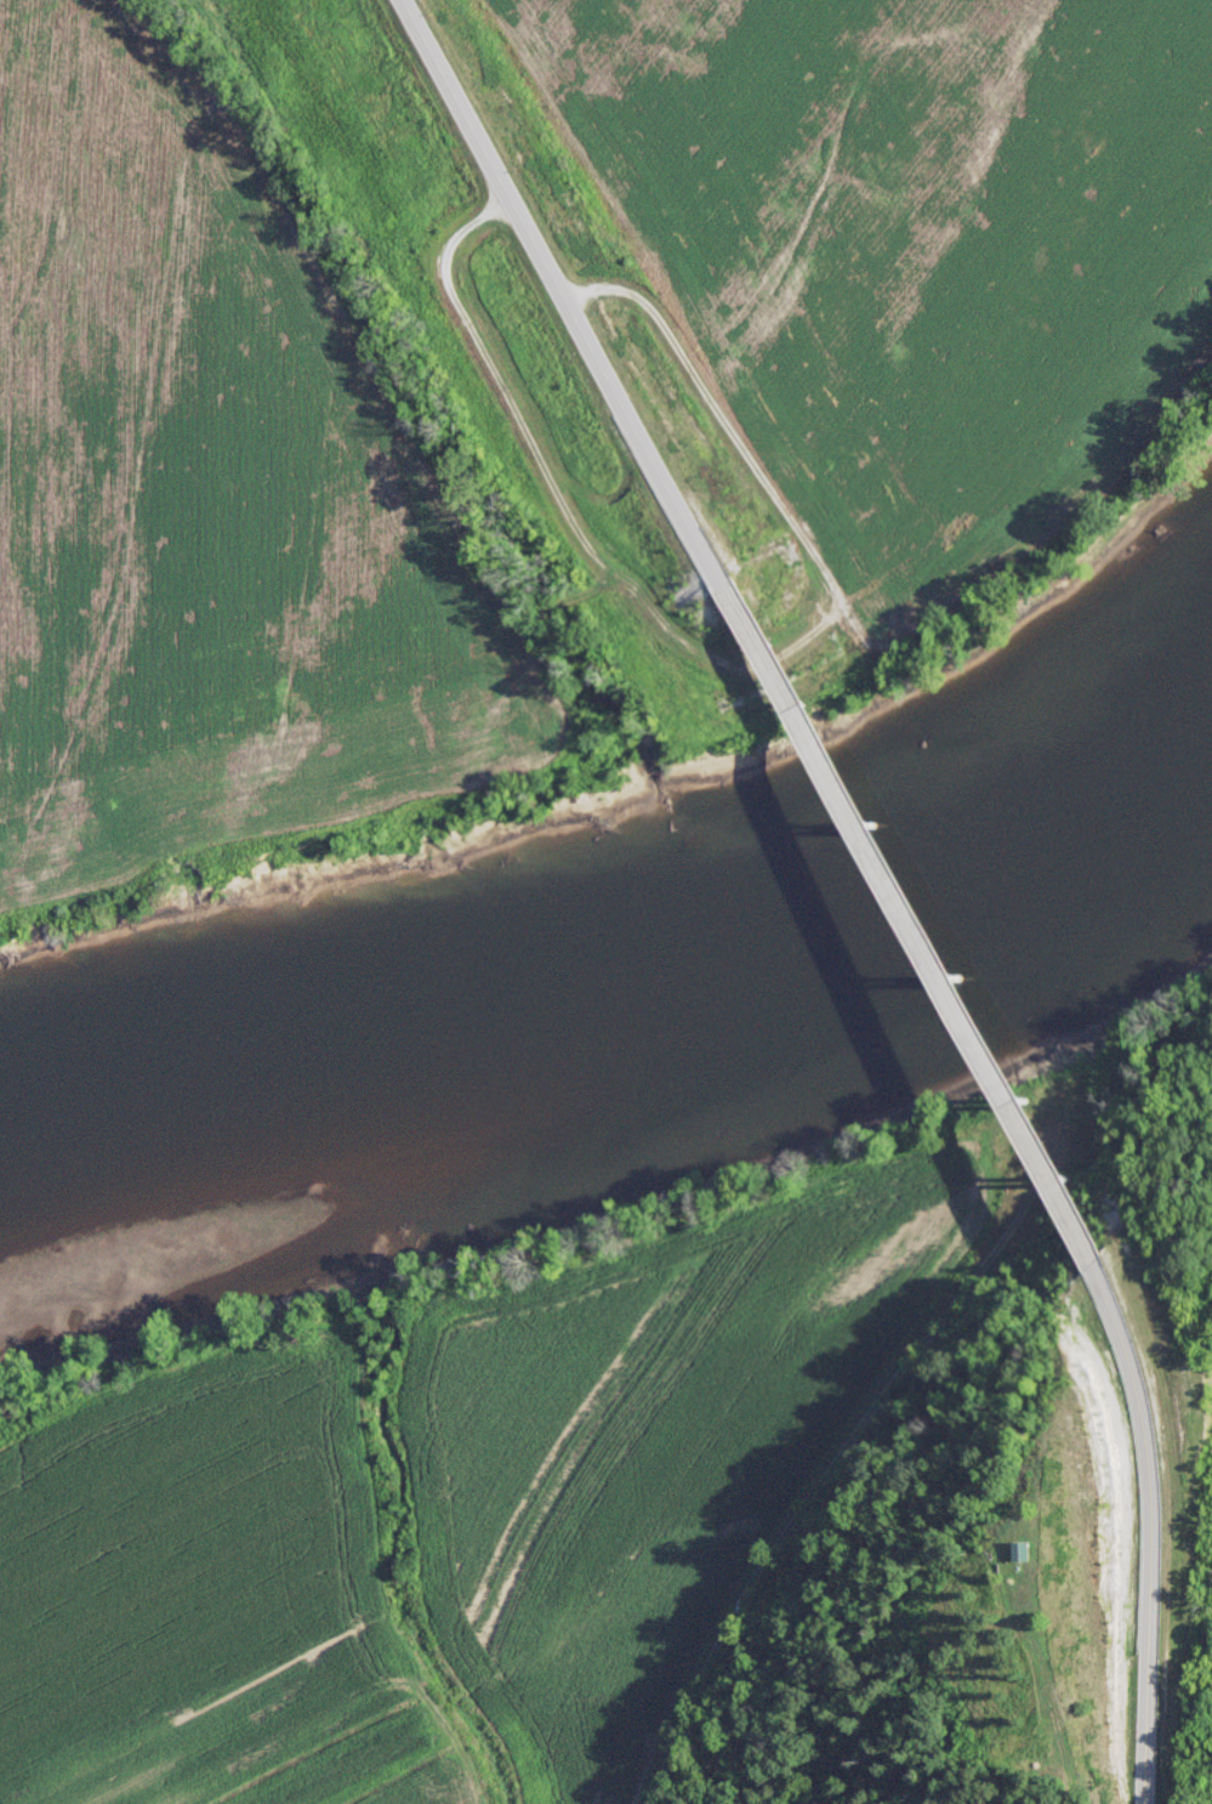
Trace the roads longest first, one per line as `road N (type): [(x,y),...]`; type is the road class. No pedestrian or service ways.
road 1 (secondary): [(1091,1265),(1012,1105),(722,583)]
road 2 (secondary): [(722,583),(403,0)]
road 3 (secondary): [(1141,1803),(1146,1480),(1131,1374),(1091,1265)]

